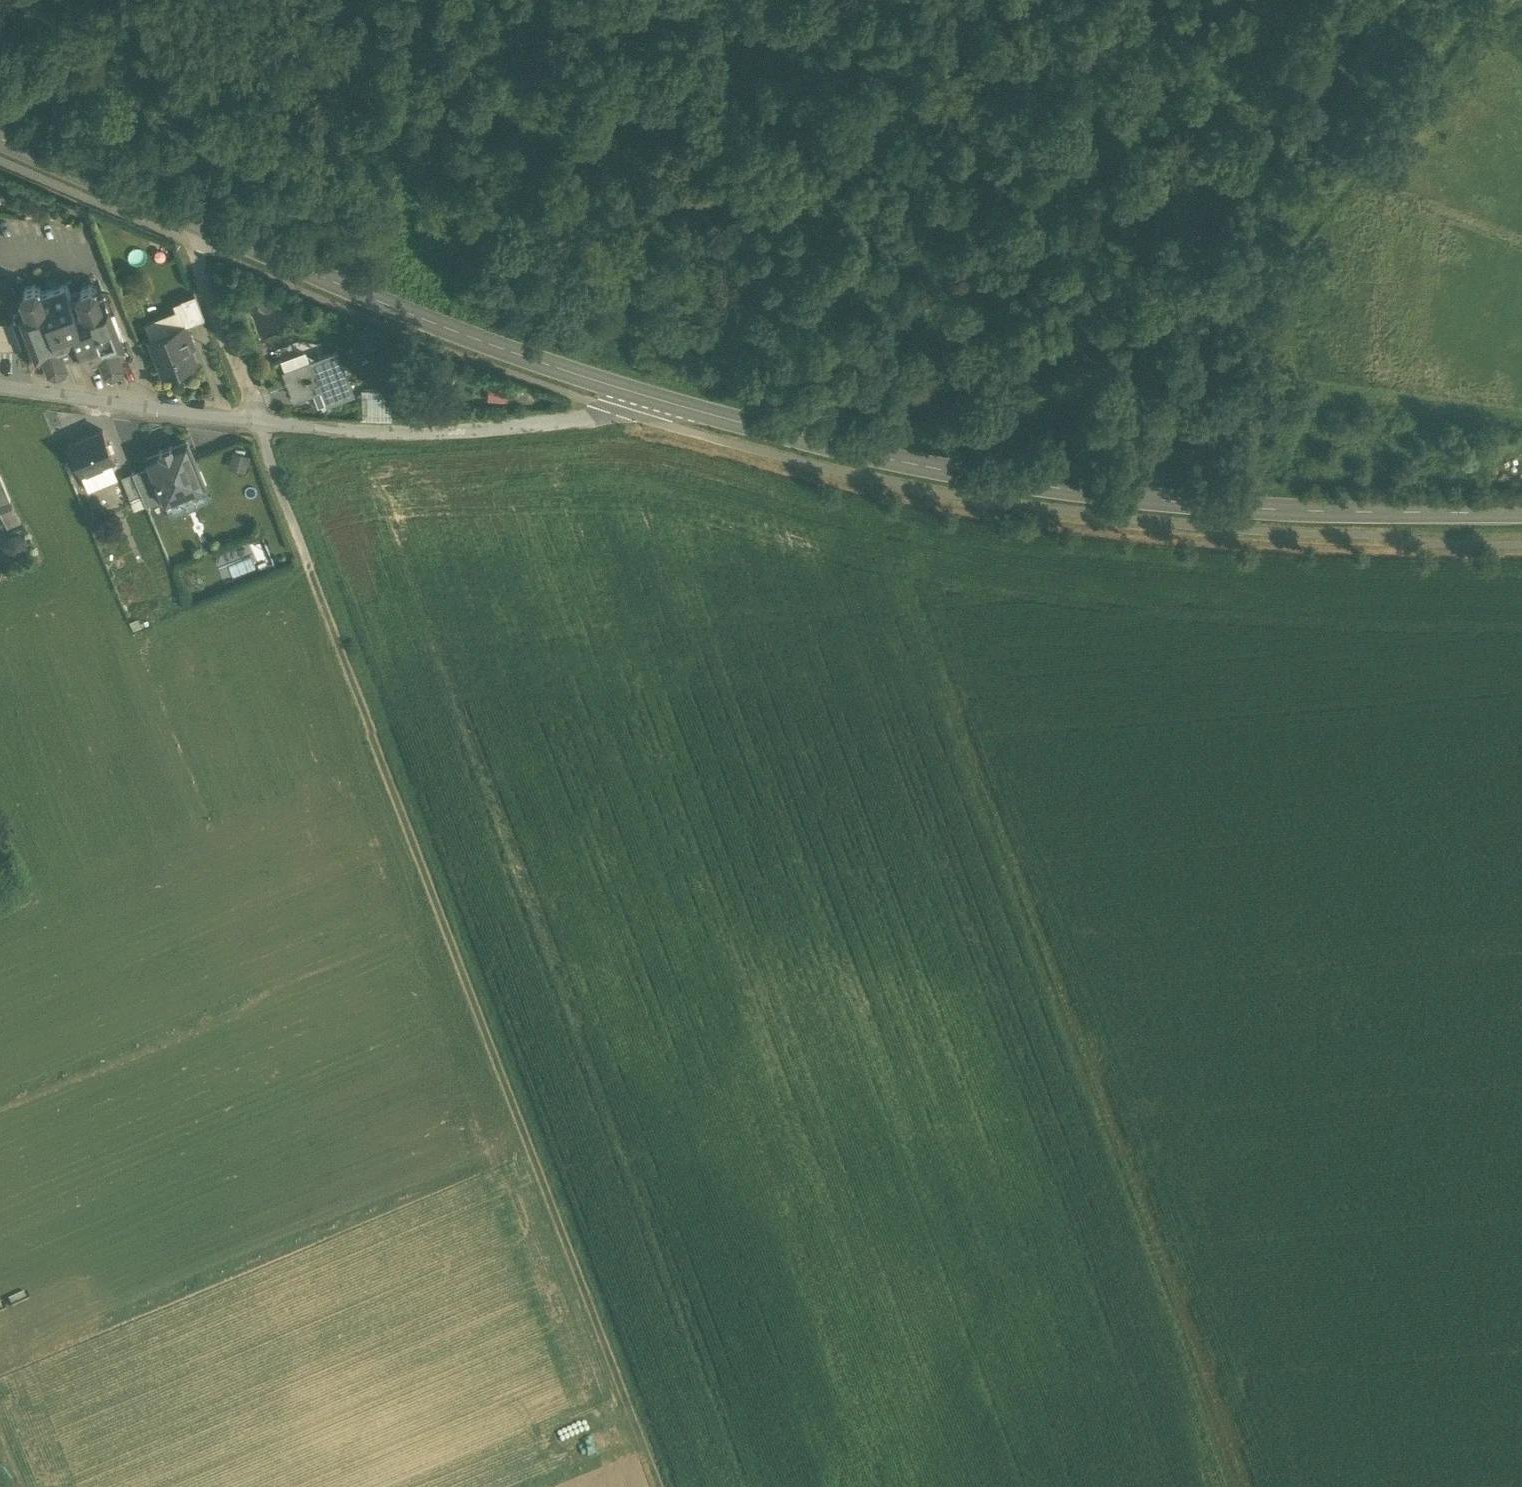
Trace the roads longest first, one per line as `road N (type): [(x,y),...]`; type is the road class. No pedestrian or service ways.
road 1 (track): [(261,426),(668,1486)]
road 2 (secondary): [(648,399),(919,468),(1113,497),(1286,512),(1521,513)]
road 3 (secondary): [(203,227),(457,335),(648,399)]
road 4 (residential): [(648,399),(592,421),(459,435),(261,426)]
road 5 (residential): [(261,426),(0,392)]
road 6 (secondary): [(0,137),(203,227)]
road 7 (residential): [(203,227),(196,269),(261,426)]

